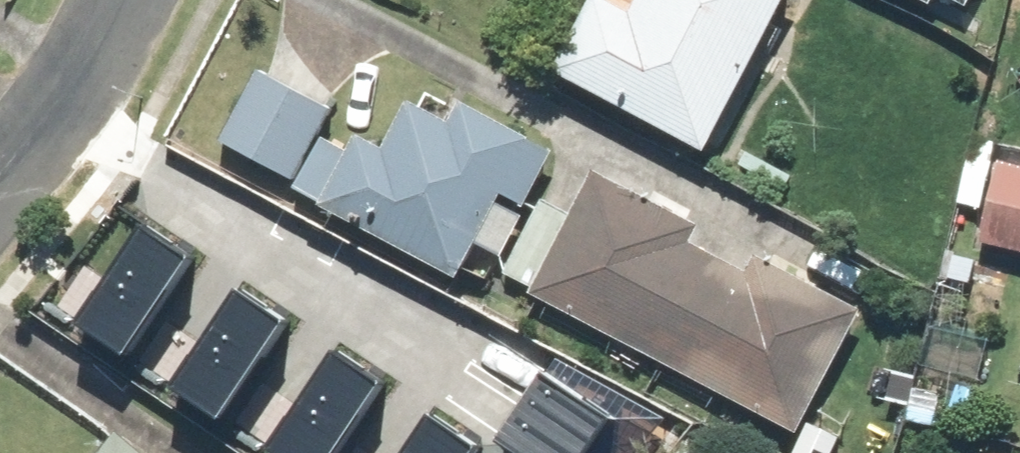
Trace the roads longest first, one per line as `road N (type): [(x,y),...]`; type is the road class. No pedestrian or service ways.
road 1 (residential): [(128,0),(0,181)]

